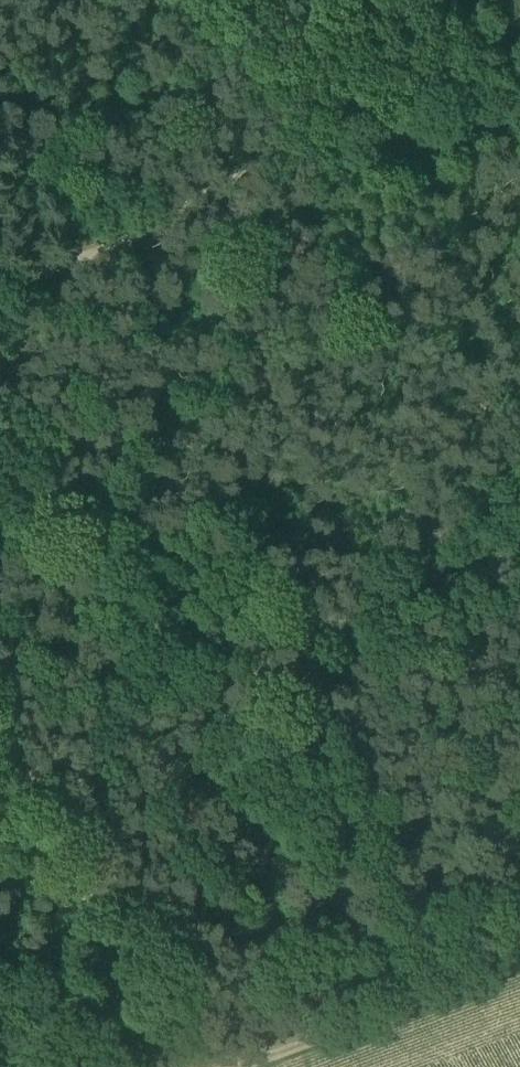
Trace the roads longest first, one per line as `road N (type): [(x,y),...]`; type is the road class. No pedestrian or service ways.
road 1 (track): [(0,254),(519,86)]
road 2 (track): [(519,972),(263,1066)]

